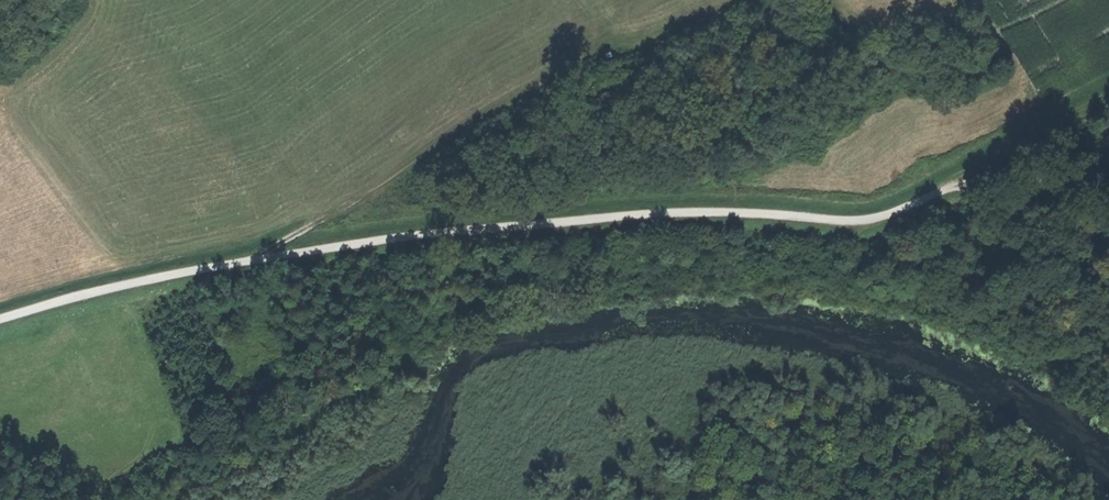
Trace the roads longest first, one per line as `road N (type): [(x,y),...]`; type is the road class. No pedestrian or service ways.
road 1 (track): [(834,222),(677,213),(475,228),(244,263),(0,319)]
road 2 (track): [(708,0),(427,142),(387,189),(244,263)]
road 3 (track): [(960,182),(1003,180),(1058,198),(1108,253)]
road 4 (track): [(1108,97),(960,182)]
road 5 (track): [(960,182),(882,219),(834,222)]

